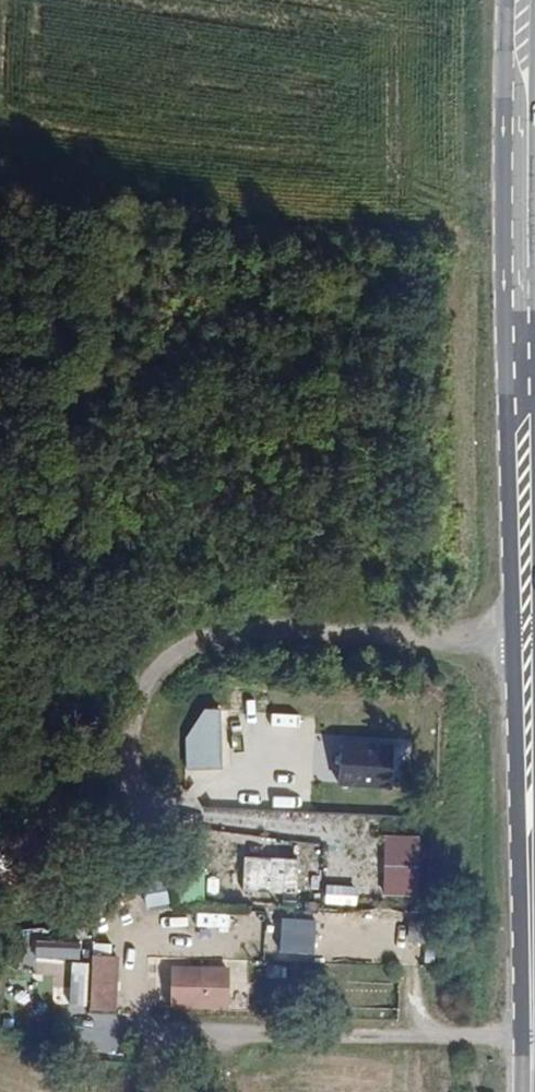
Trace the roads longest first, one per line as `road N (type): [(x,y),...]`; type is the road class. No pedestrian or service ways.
road 1 (residential): [(0,928),(95,893),(133,830),(135,731),(149,683),(193,647),(250,633),(527,629)]
road 2 (primary): [(527,629),(527,1091)]
road 3 (primary): [(525,313),(527,629)]
road 4 (primary): [(532,0),(525,313)]

